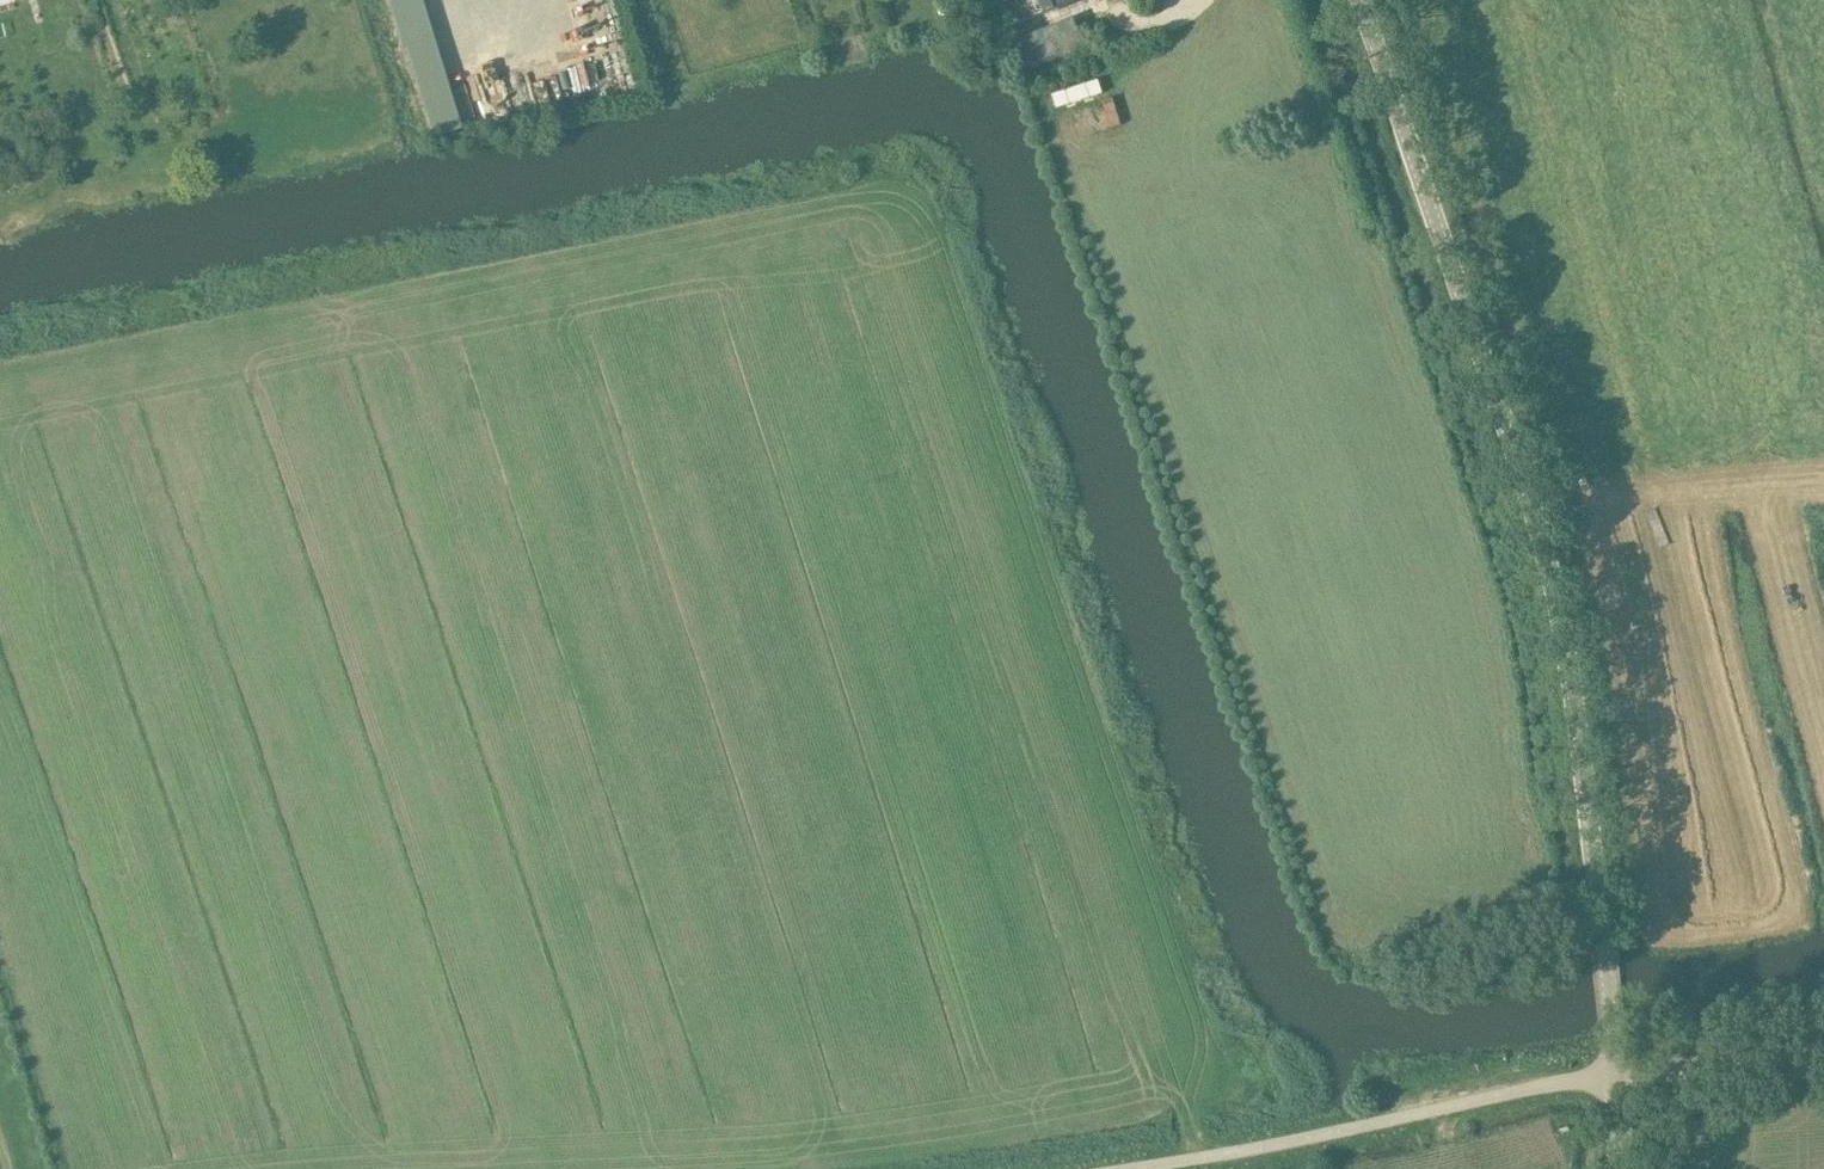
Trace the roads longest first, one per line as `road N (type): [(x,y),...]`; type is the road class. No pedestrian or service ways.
road 1 (unclassified): [(1606,961),(1583,735),(1518,469),(1360,0)]
road 2 (unclassified): [(1127,1168),(1615,1072)]
road 3 (unclassified): [(1615,1072),(1823,1056)]

